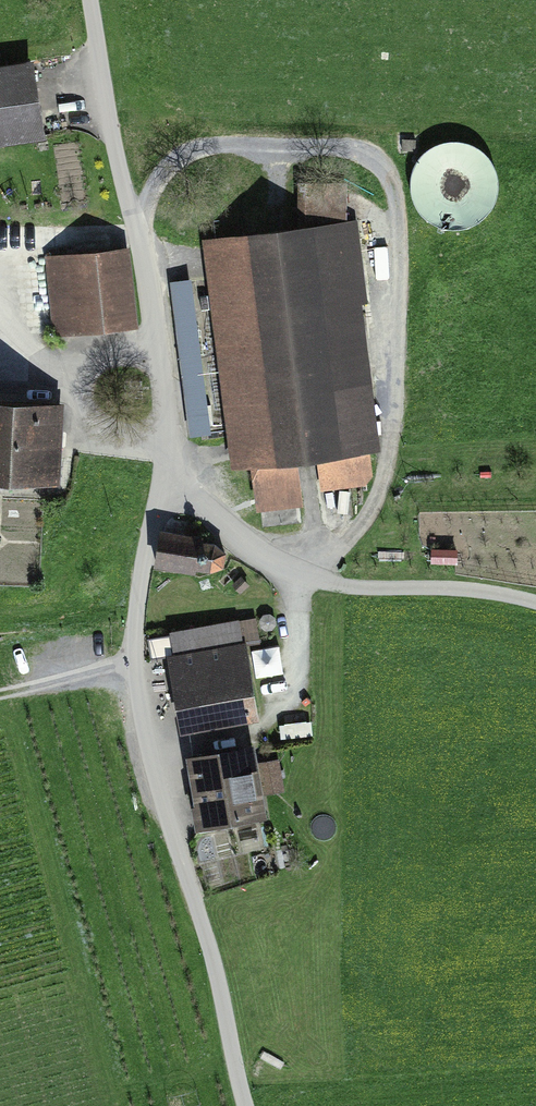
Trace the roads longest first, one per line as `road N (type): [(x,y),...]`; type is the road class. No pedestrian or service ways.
road 1 (unclassified): [(165,466),(134,663),(167,820),(213,961),(246,1105)]
road 2 (unclassified): [(89,0),(103,95),(144,257),(165,466)]
road 3 (unclassified): [(535,605),(468,590),(354,590),(276,564),(165,466)]
road 4 (track): [(134,663),(0,694)]

